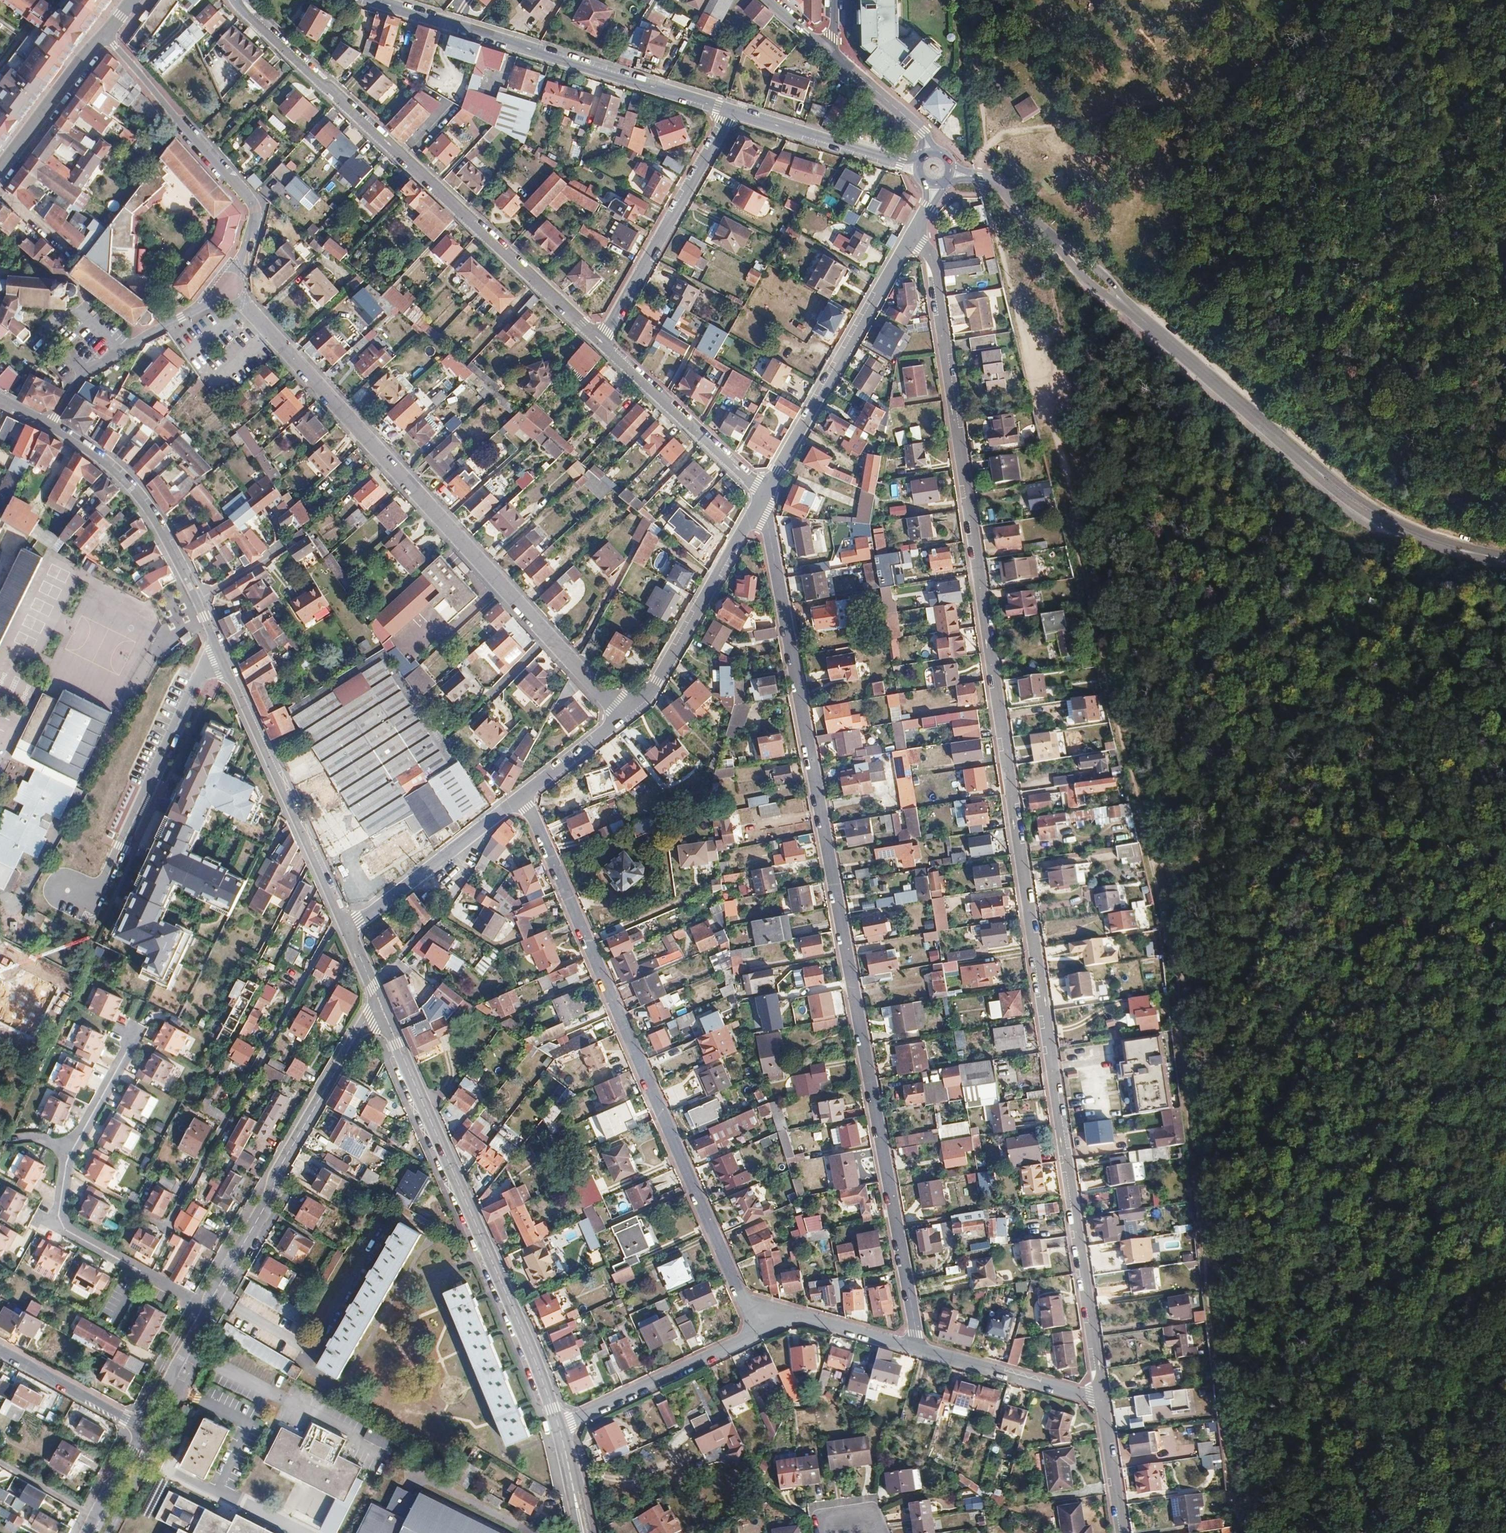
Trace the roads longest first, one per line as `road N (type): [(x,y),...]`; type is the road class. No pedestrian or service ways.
road 1 (track): [(1247,1532),(1183,1009),(1073,504),(1112,494),(1038,225)]
road 2 (residential): [(1104,1398),(929,256),(909,240)]
road 3 (residential): [(758,507),(771,535),(918,1350)]
road 4 (tertiary): [(951,172),(988,180),(1320,474),(1393,523),(1505,564)]
road 5 (residential): [(58,429),(110,466),(153,513),(347,929)]
road 6 (residential): [(521,798),(739,1293),(769,1315)]
road 7 (residential): [(246,306),(626,711)]
road 8 (residential): [(236,0),(602,342)]
road 9 (residential): [(382,1012),(368,1017),(276,1174),(143,1429)]
road 10 (residential): [(382,1012),(560,1426)]
road 11 (residential): [(730,113),(371,0)]
road 12 (track): [(1201,1202),(1505,1282)]
road 13 (residential): [(228,285),(255,209),(105,36)]
road 14 (residential): [(909,240),(765,492)]
road 15 (residential): [(730,113),(602,342)]
road 16 (residential): [(758,507),(658,681),(626,711)]
road 17 (unclassified): [(560,1426),(744,1340),(769,1315)]
road 18 (residential): [(51,425),(84,379),(228,285)]
road 19 (residential): [(602,342),(765,492)]
road 20 (residential): [(521,798),(347,929)]
road 21 (residential): [(917,164),(730,113)]
road 22 (unclassified): [(918,1350),(1104,1398)]
road 23 (residential): [(0,173),(105,36)]
road 24 (residential): [(143,1429),(0,1351)]
road 25 (unclassified): [(769,1315),(918,1350)]
road 26 (tertiary): [(830,54),(921,132),(930,152)]
road 27 (residential): [(626,711),(521,798)]
road 28 (residential): [(1123,1532),(1104,1398)]

